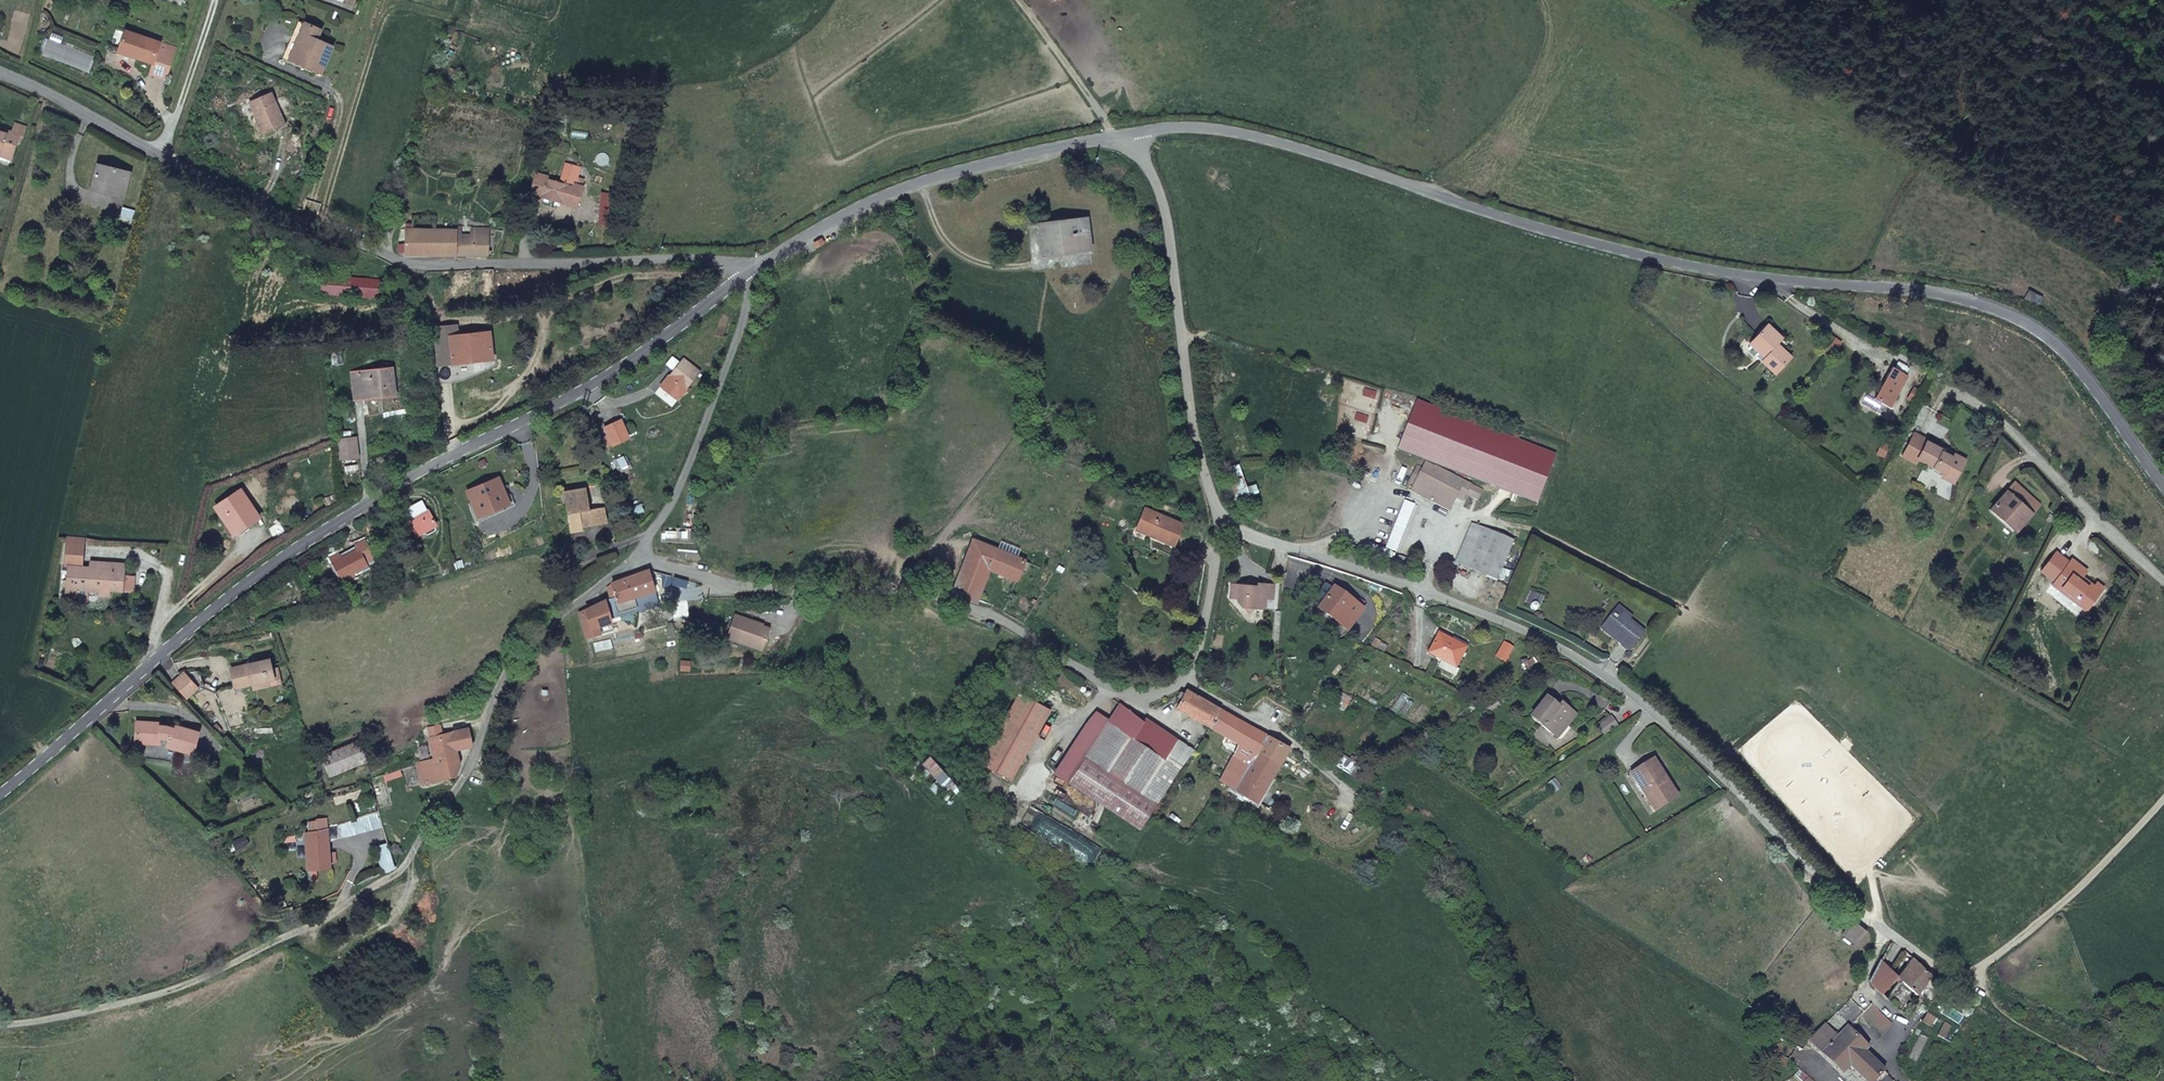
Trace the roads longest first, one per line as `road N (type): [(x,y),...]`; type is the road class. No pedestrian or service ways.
road 1 (unclassified): [(1132,134),(1239,132),(1524,224),(1675,262),(1970,301),(2053,340),(2163,486)]
road 2 (unclassified): [(0,794),(220,601),(368,503),(591,386),(753,269)]
road 3 (residential): [(1219,519),(1495,618),(1591,666),(1732,788),(1830,889),(1952,975)]
road 4 (residential): [(0,73),(159,155),(405,264),(687,258),(753,269)]
road 5 (unclassified): [(1219,519),(1195,668),(1187,681),(1151,696),(1117,689),(1019,630),(919,591),(735,586),(643,555)]
road 6 (track): [(1553,1080),(1511,1018),(1425,838),(1289,740),(1187,681)]
road 7 (unclassified): [(753,269),(866,203),(921,182),(1132,134)]
road 8 (unclassified): [(1132,134),(1166,215),(1195,441),(1219,519)]
road 9 (track): [(316,226),(389,9),(416,8),(481,28)]
road 10 (residential): [(2163,581),(2001,421),(1952,391),(1934,411)]
road 11 (unclassified): [(753,269),(745,312),(693,457),(643,555)]
road 12 (track): [(1952,975),(2001,953),(2163,798)]
road 13 (track): [(2131,1080),(2047,1040),(1952,975)]
road 14 (track): [(1114,137),(1020,0)]

